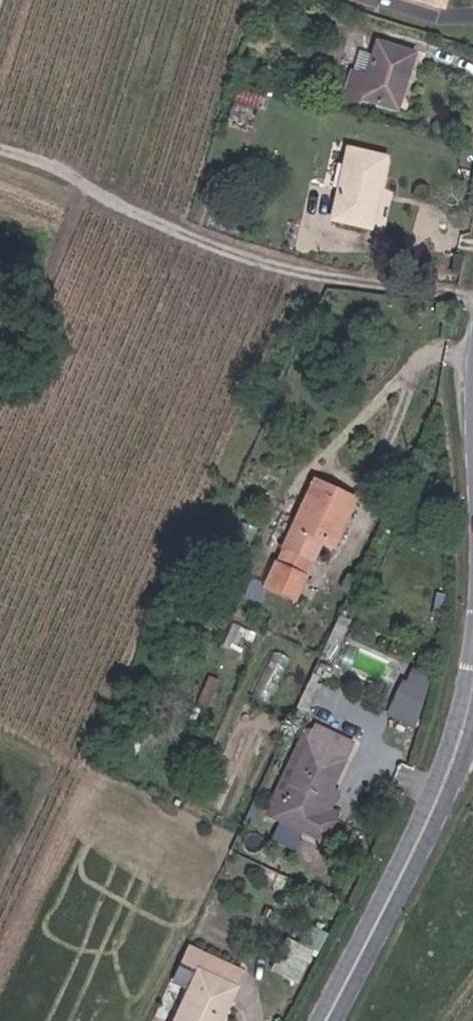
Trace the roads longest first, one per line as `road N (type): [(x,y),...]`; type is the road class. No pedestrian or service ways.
road 1 (secondary): [(472,712),(327,1020)]

